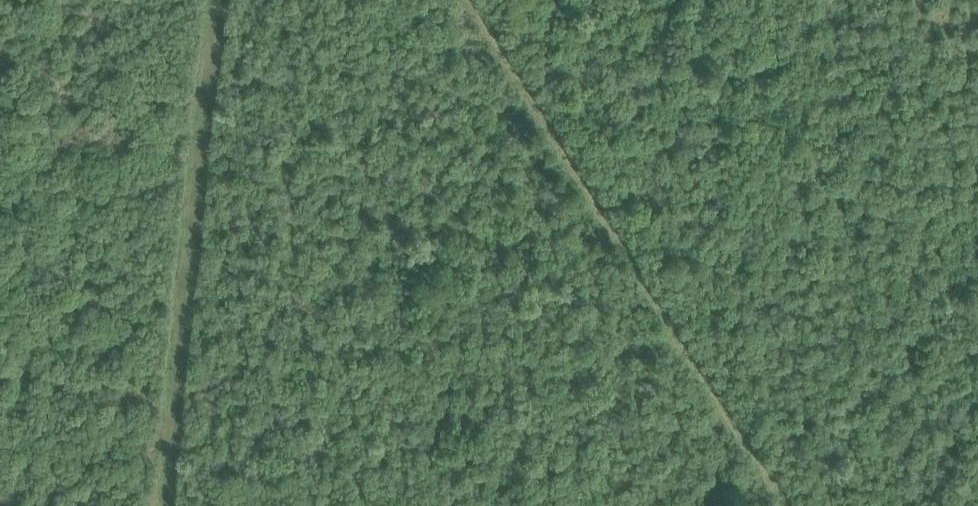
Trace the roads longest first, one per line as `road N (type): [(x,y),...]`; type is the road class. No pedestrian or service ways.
road 1 (track): [(785,505),(461,0)]
road 2 (track): [(161,505),(218,0)]

